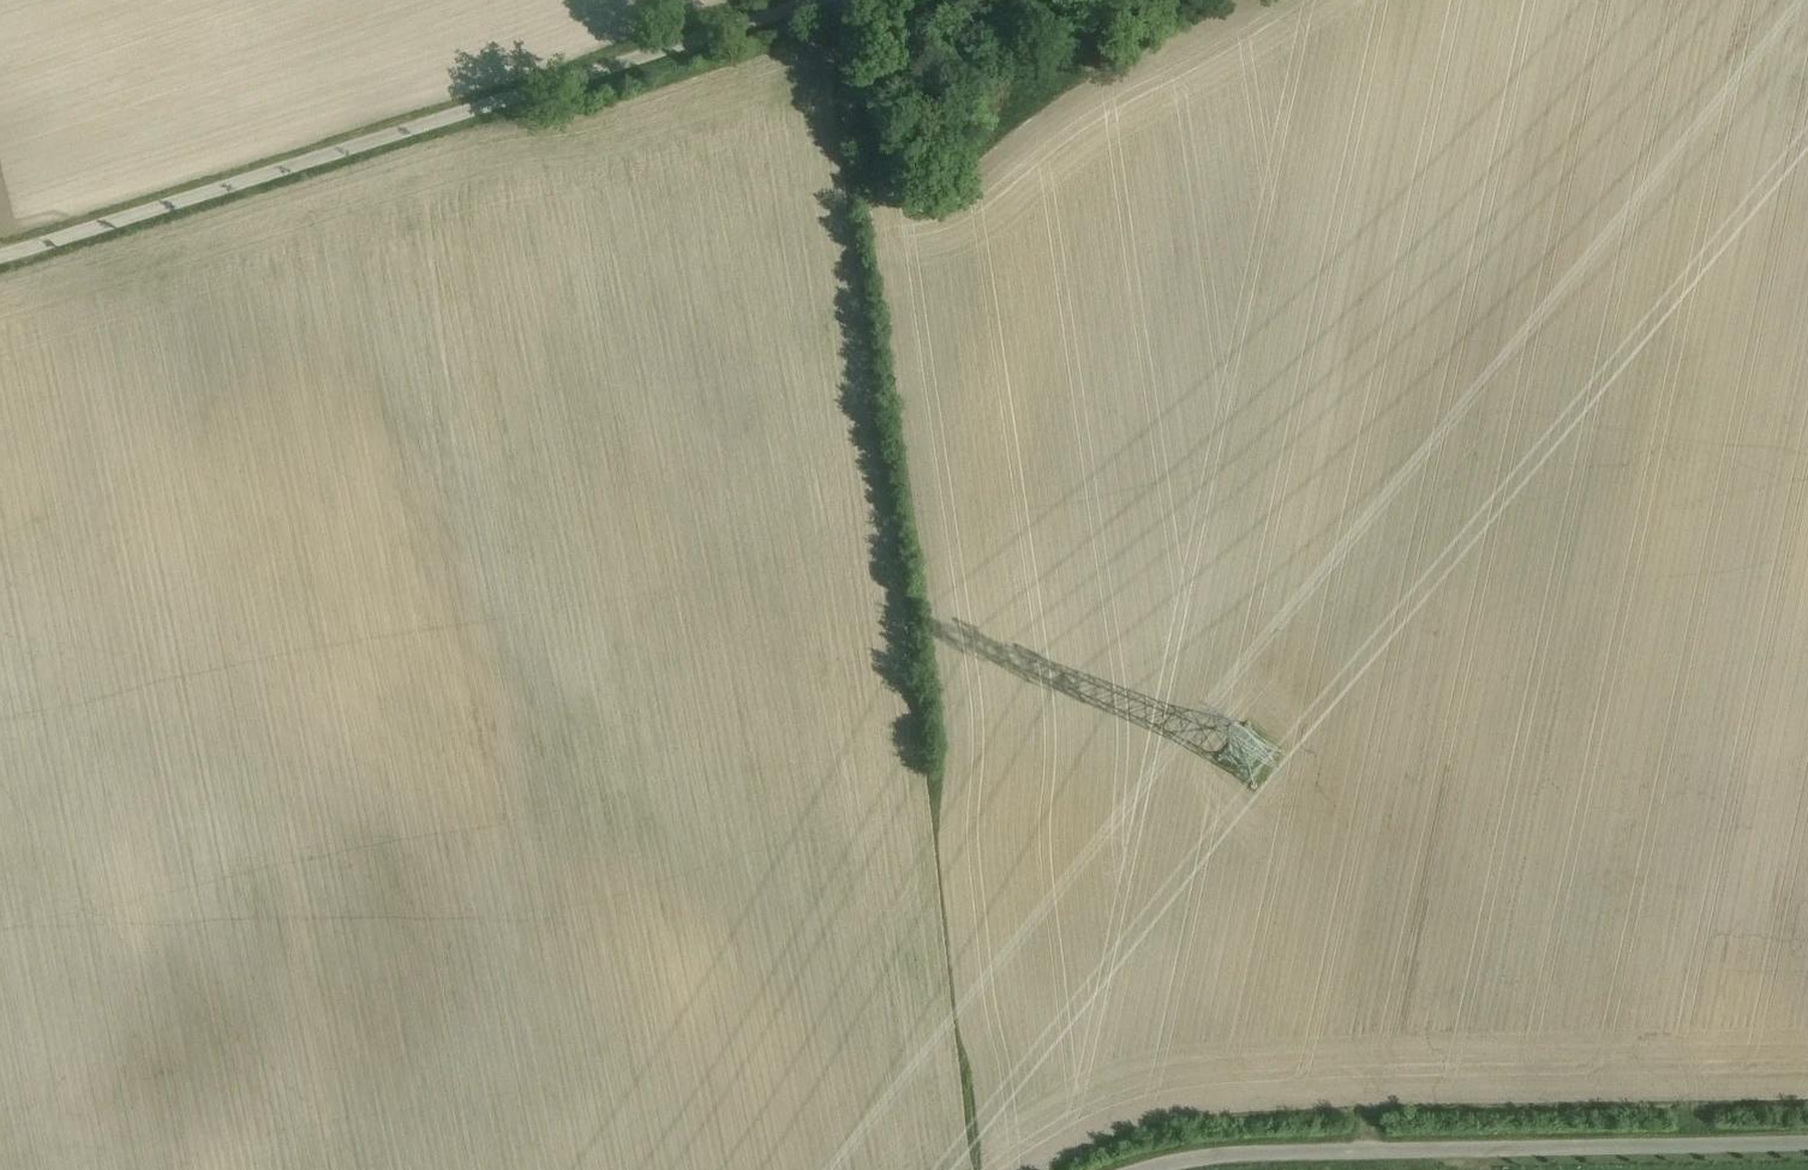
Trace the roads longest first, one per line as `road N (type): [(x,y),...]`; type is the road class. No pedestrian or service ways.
road 1 (unclassified): [(754,0),(0,237)]
road 2 (unclassified): [(1807,1141),(1284,1149),(1138,1169)]

